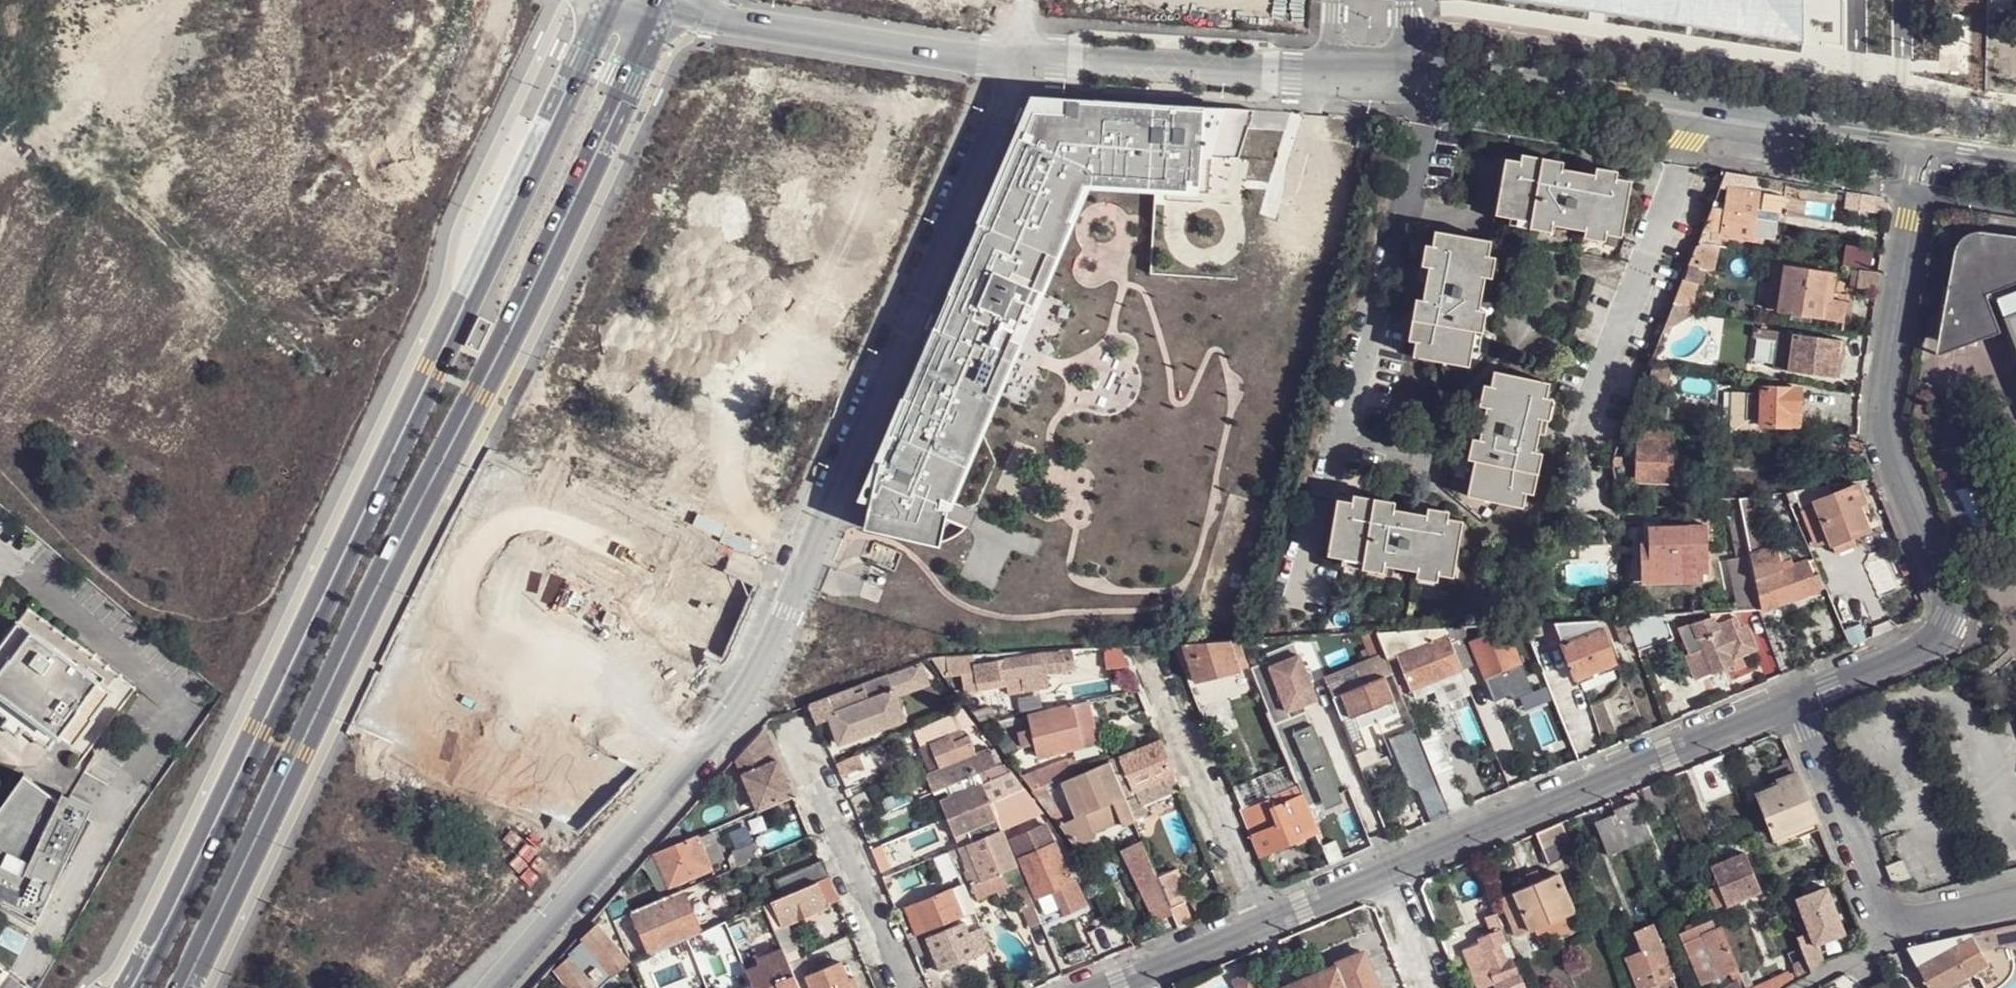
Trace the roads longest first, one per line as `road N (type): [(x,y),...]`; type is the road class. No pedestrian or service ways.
road 1 (tertiary): [(620,0),(141,987)]
road 2 (tertiary): [(176,987),(657,1)]
road 3 (residential): [(1016,60),(915,315),(749,689),(496,987)]
road 4 (residential): [(1800,700),(1935,643),(1947,622),(1948,597),(1882,414),(1911,193)]
road 5 (residential): [(1407,71),(1919,144)]
road 6 (residential): [(1387,869),(1800,700)]
road 7 (residential): [(657,1),(736,21),(1016,60)]
road 8 (residential): [(1016,60),(1330,70)]
road 9 (residential): [(796,730),(904,987)]
road 10 (residential): [(1158,667),(1267,919)]
road 11 (residential): [(1891,921),(1800,700)]
road 12 (residential): [(1101,987),(1267,919)]
road 13 (residential): [(1267,919),(1387,869)]
road 14 (residential): [(1435,987),(1387,869)]
road 15 (residential): [(2015,900),(1891,921)]

